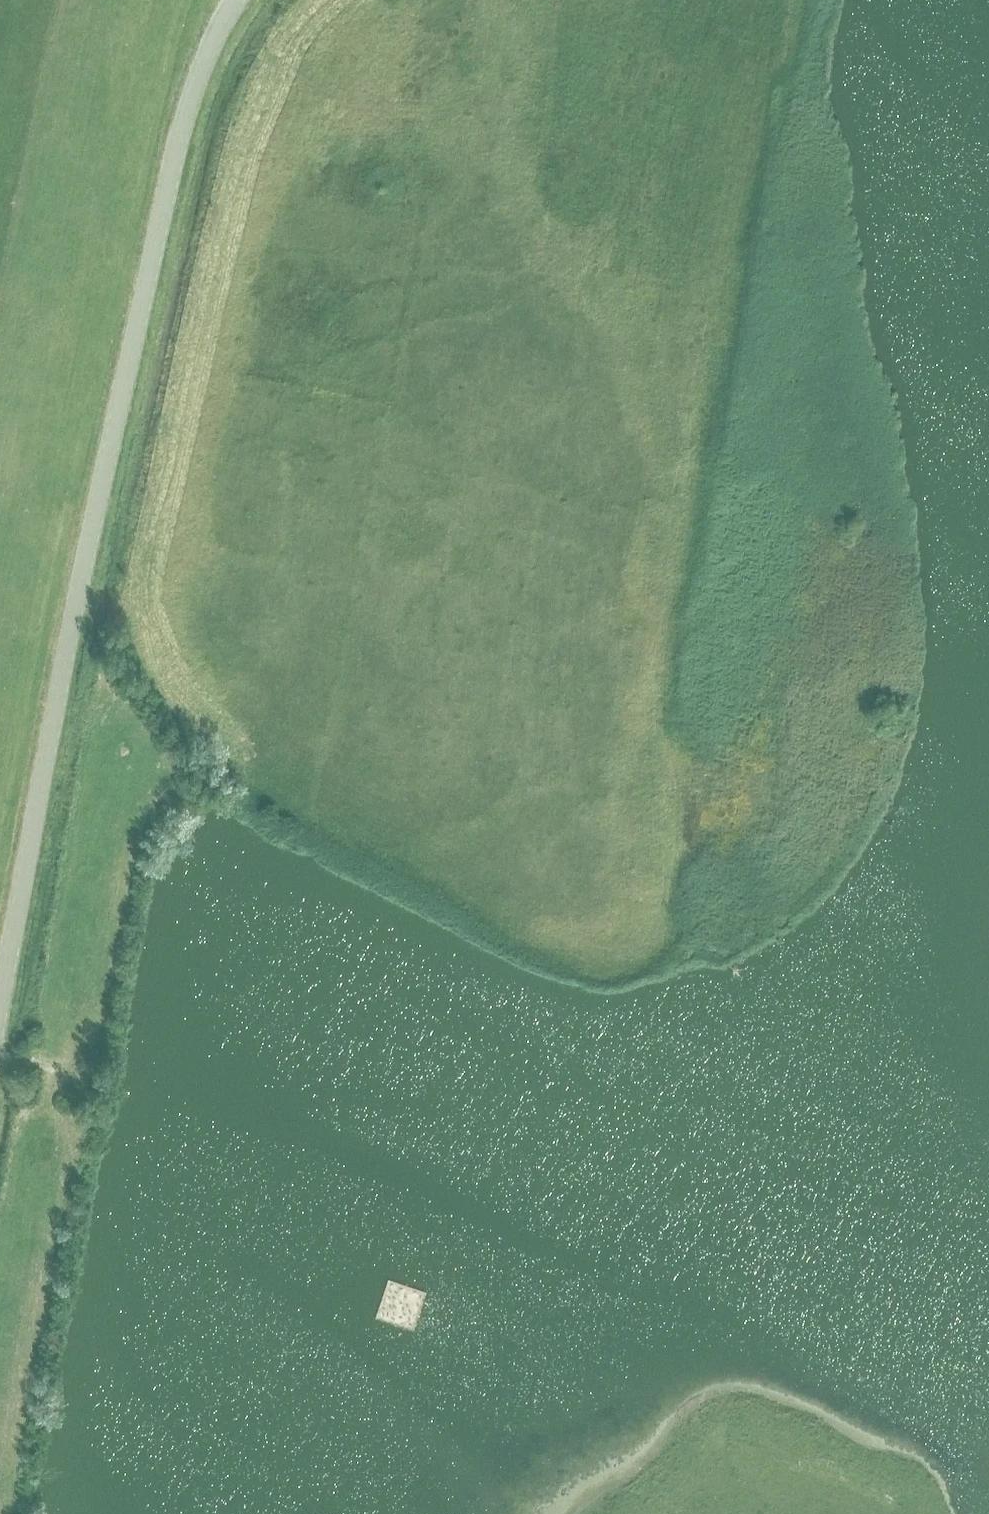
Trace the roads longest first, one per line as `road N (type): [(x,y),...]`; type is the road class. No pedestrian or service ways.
road 1 (tertiary): [(0,1004),(158,238),(203,61),(237,0)]

